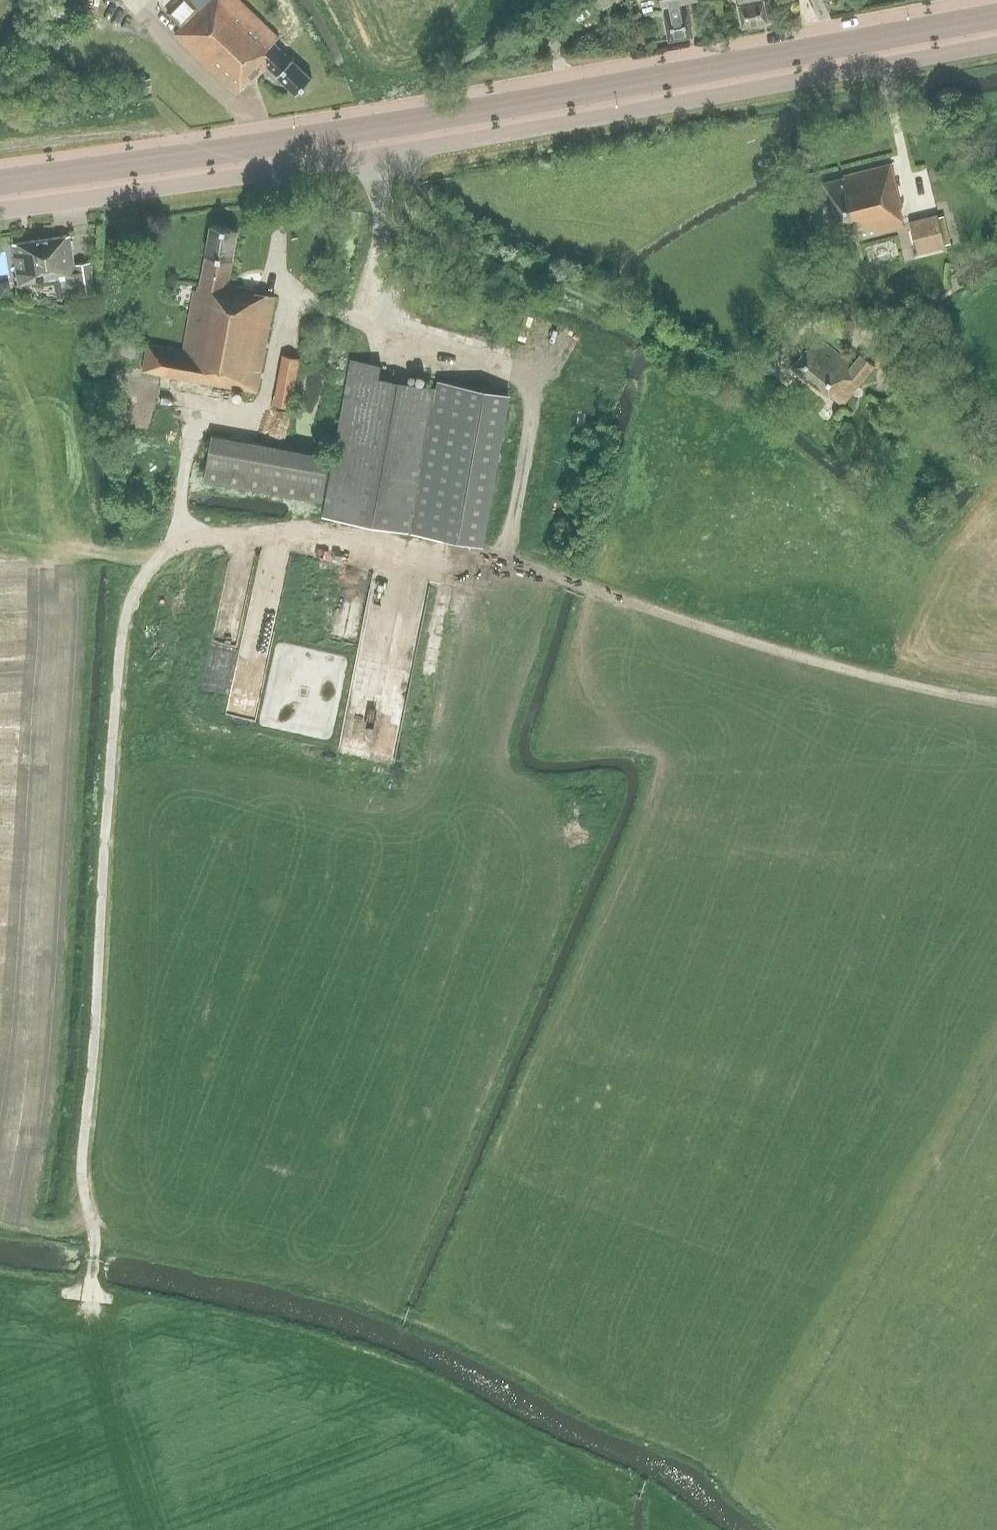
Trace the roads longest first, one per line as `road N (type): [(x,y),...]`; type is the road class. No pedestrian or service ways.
road 1 (unclassified): [(0,211),(542,128),(996,44)]
road 2 (primary): [(0,182),(393,125),(996,16)]
road 3 (track): [(181,507),(173,547),(133,596),(120,649),(83,1167),(96,1246),(89,1300)]
road 4 (track): [(493,559),(765,647),(996,703)]
road 5 (track): [(173,547),(239,532),(493,559)]
road 6 (track): [(514,374),(532,434),(511,533),(493,559)]

